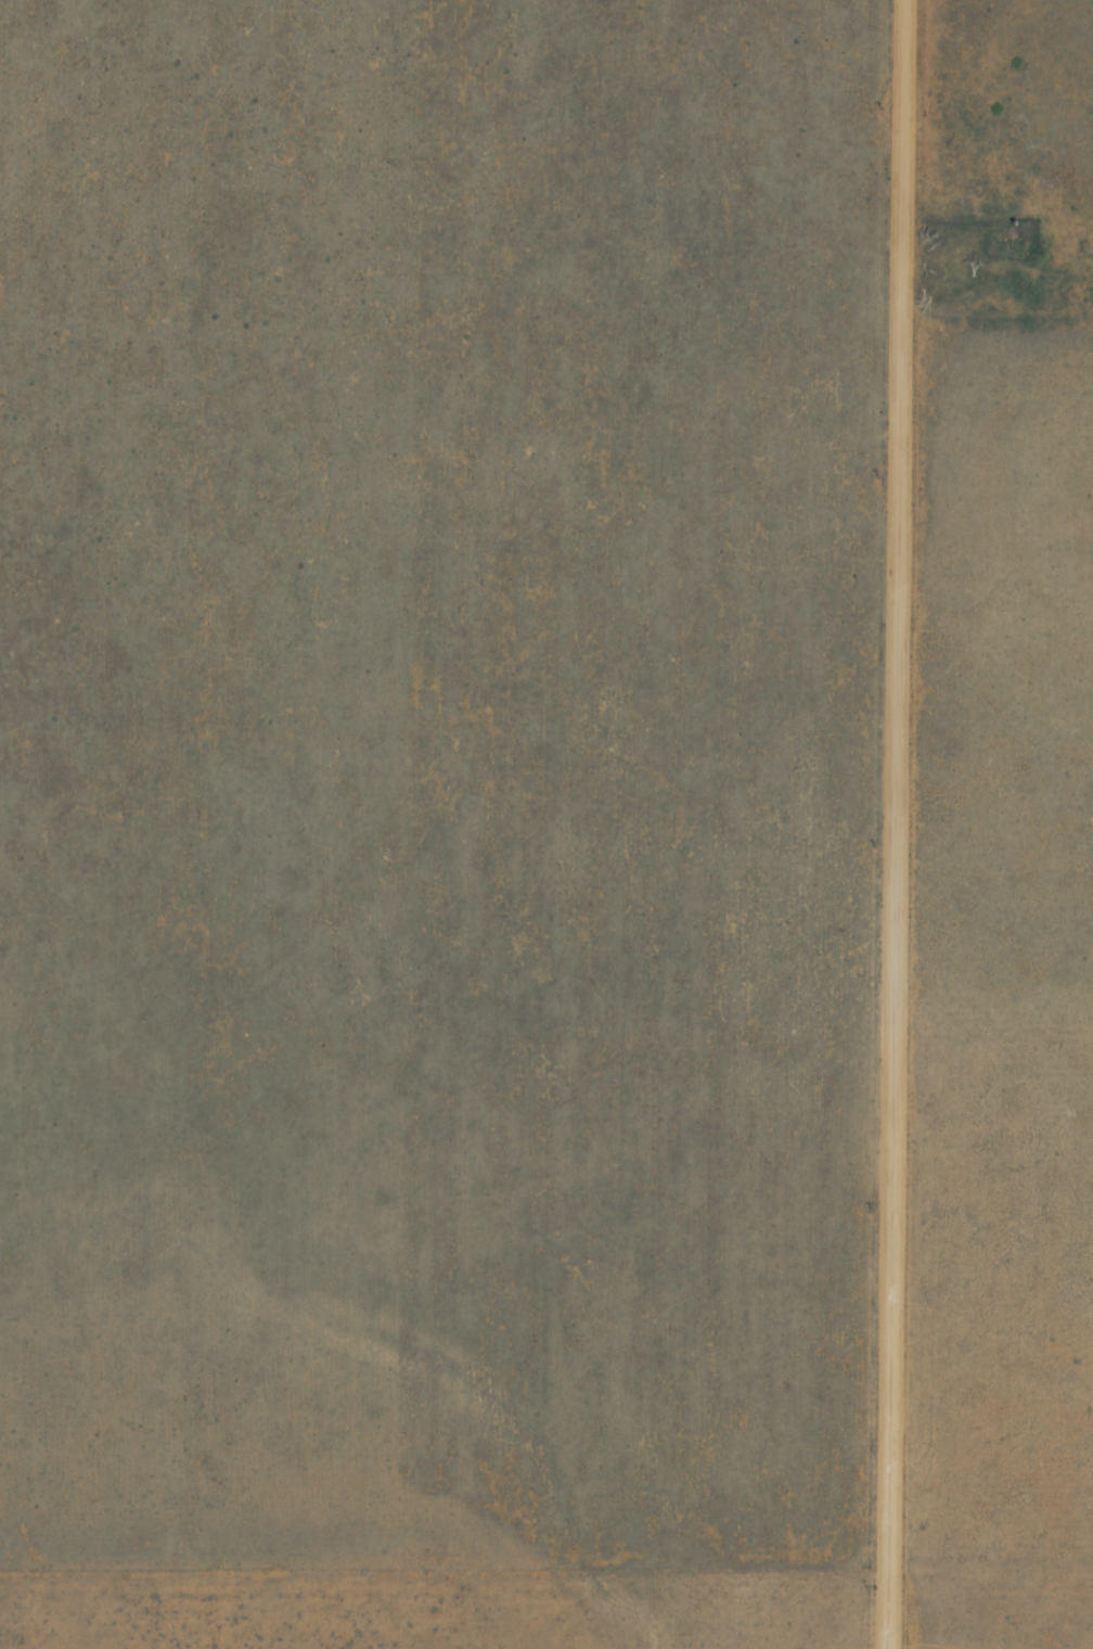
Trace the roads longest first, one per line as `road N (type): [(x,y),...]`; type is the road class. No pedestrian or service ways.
road 1 (residential): [(888,1648),(908,0)]

